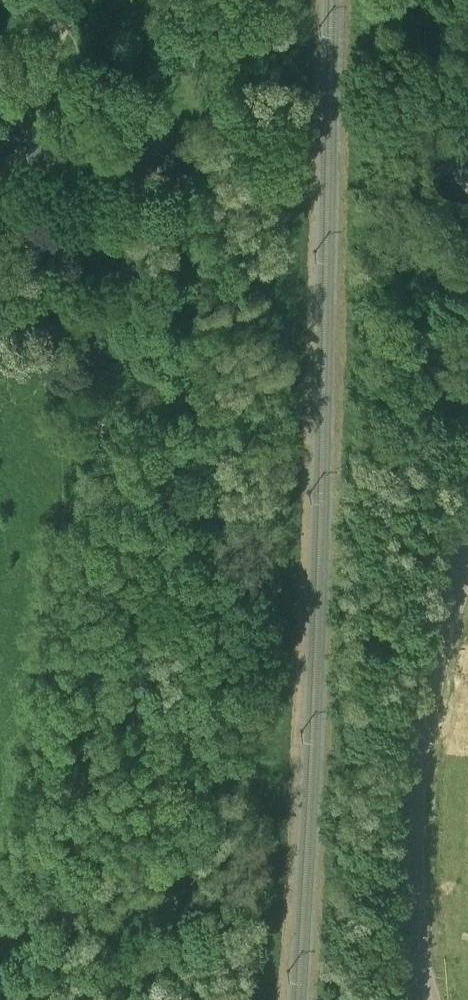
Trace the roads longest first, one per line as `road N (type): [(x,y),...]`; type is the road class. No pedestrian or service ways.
road 1 (secondary): [(0,136),(467,182)]
road 2 (secondary): [(419,999),(415,760),(435,651),(467,548)]

